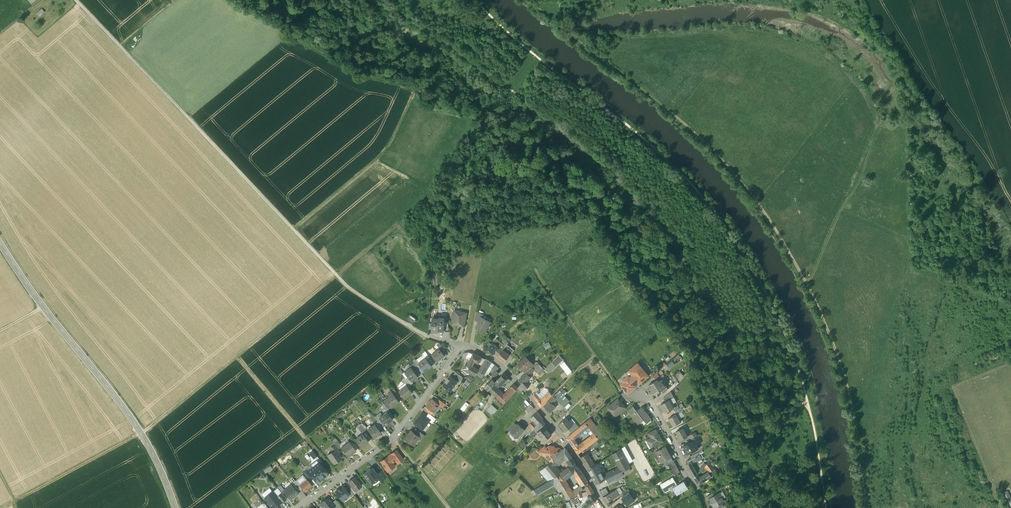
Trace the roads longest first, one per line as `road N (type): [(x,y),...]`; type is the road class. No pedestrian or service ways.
road 1 (track): [(370,0),(468,59),(608,172),(676,241),(701,301),(810,411)]
road 2 (track): [(810,411),(755,272),(700,195),(475,0)]
road 3 (track): [(463,346),(430,338),(347,286),(120,46)]
road 4 (track): [(866,507),(847,388),(812,293),(744,184),(673,115)]
road 5 (track): [(225,0),(366,79),(393,78),(415,89),(376,162),(293,229)]
road 6 (secondary): [(175,507),(142,435),(0,243)]
road 7 (track): [(142,435),(336,276)]
road 8 (residential): [(300,507),(392,438),(463,346)]
road 9 (residential): [(463,346),(513,378),(608,507)]
road 10 (track): [(376,162),(436,193),(336,276)]
road 11 (track): [(807,284),(877,121)]
road 12 (track): [(536,275),(633,399)]
road 13 (track): [(14,502),(141,433)]
road 14 (residential): [(705,507),(645,396),(633,399)]
road 15 (track): [(238,357),(326,463)]

